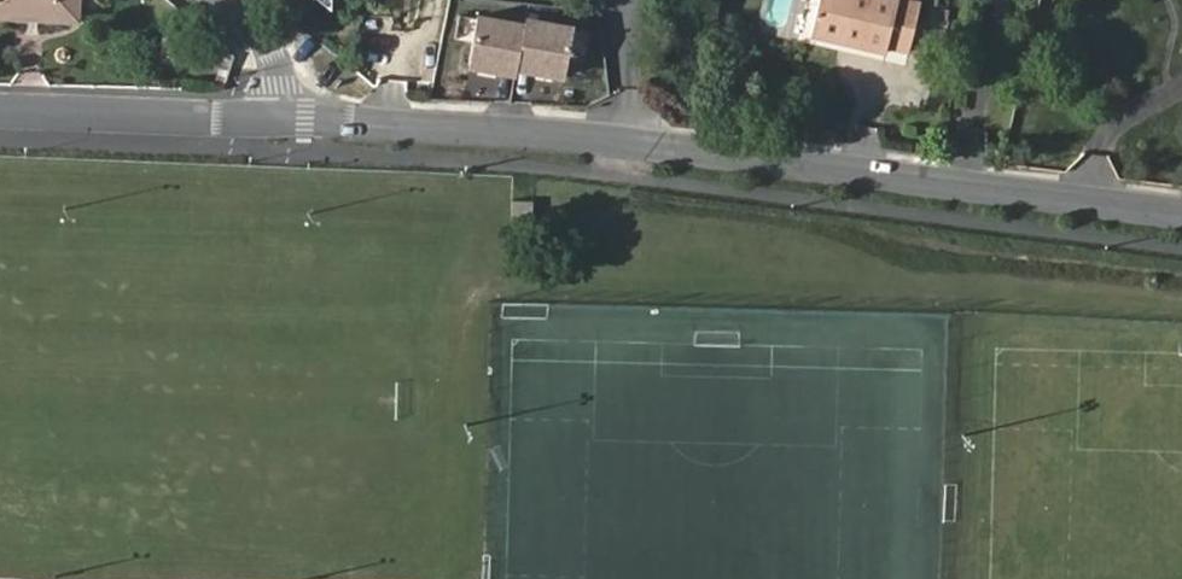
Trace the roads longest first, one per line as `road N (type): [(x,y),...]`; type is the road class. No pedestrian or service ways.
road 1 (tertiary): [(290,126),(571,137),(1181,218)]
road 2 (tertiary): [(0,120),(290,126)]
road 3 (residential): [(222,0),(275,50),(290,126)]

